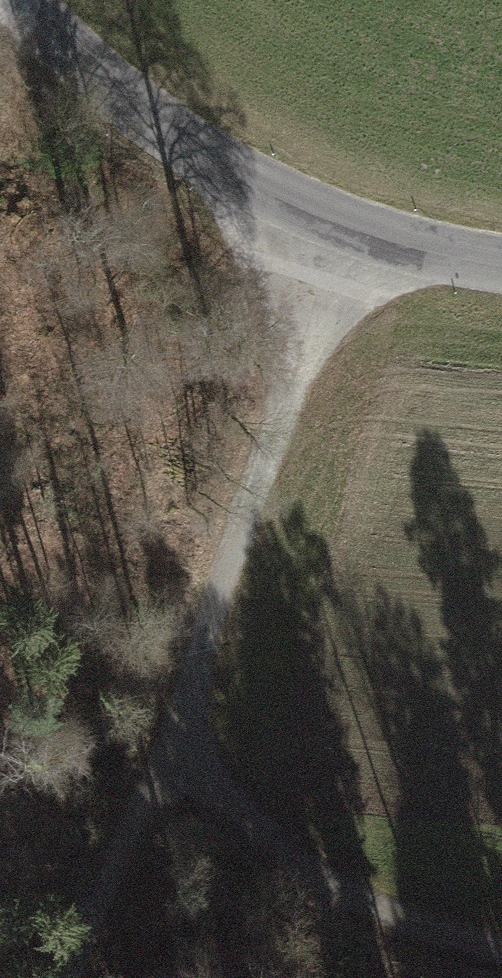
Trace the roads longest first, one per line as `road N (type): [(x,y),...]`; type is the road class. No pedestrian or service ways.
road 1 (track): [(63,977),(175,699),(336,240)]
road 2 (tertiary): [(16,0),(57,57),(206,171),(336,240),(501,270)]
road 3 (track): [(175,699),(254,847),(387,936),(501,959)]

